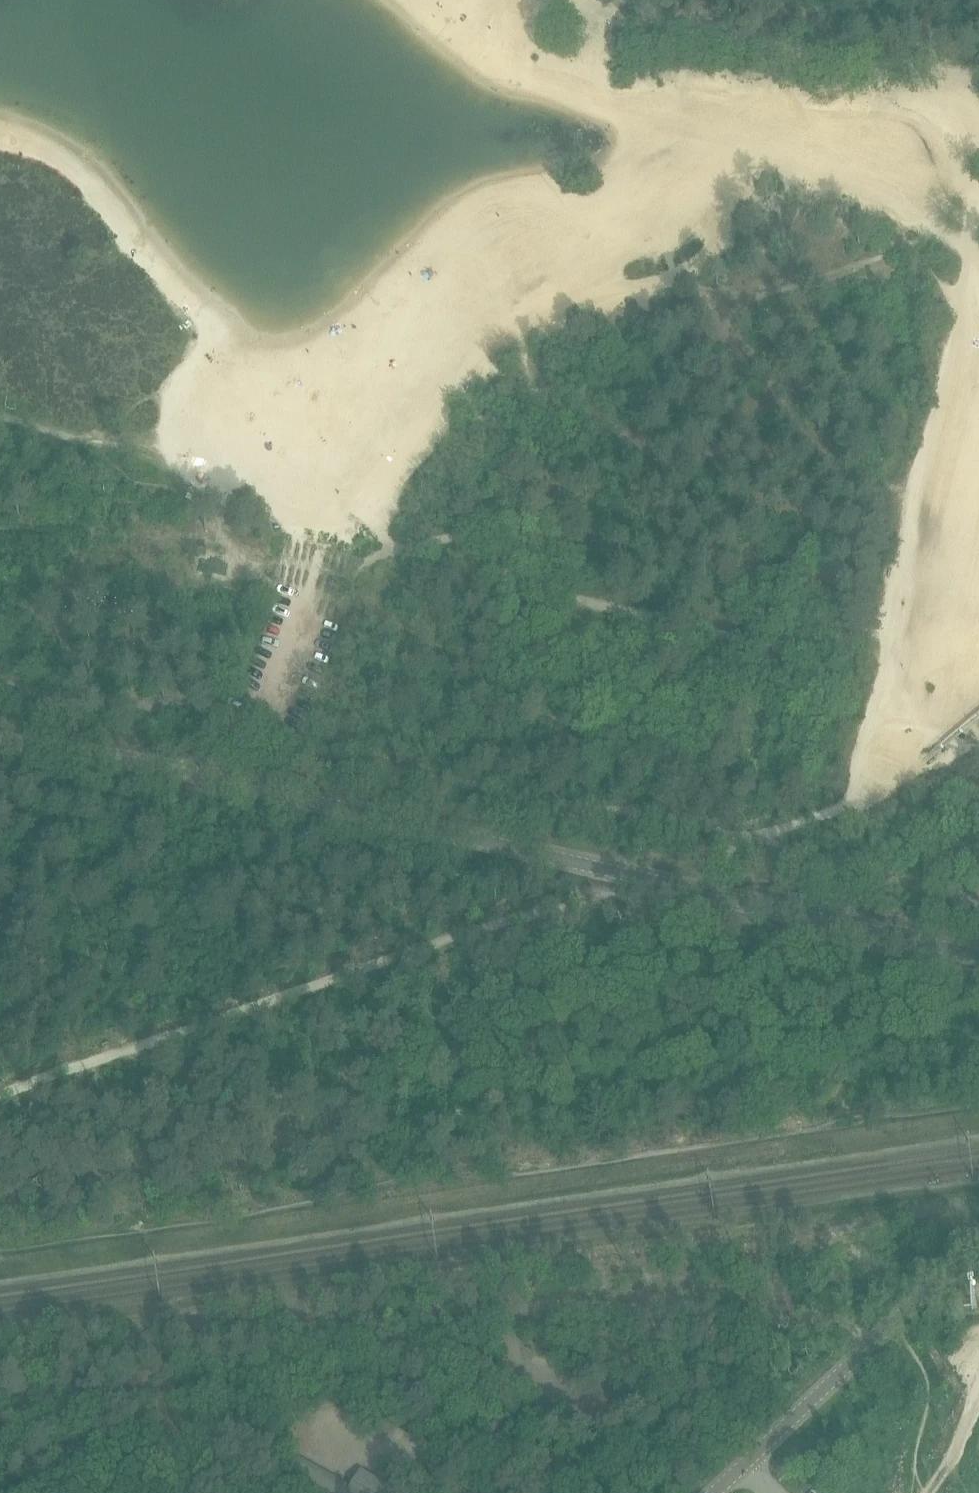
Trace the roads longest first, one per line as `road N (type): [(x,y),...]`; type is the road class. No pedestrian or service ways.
road 1 (tertiary): [(978,954),(305,793),(0,745)]
road 2 (tertiary): [(712,1492),(978,1240)]
road 3 (track): [(947,1492),(978,1373)]

